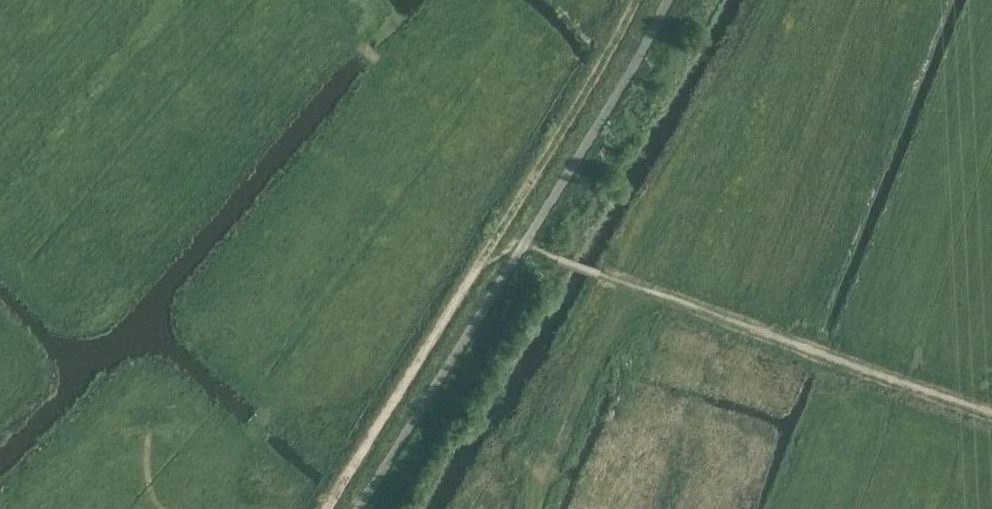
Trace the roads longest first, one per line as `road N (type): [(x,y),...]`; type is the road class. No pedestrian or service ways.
road 1 (track): [(636,0),(586,94),(327,508)]

